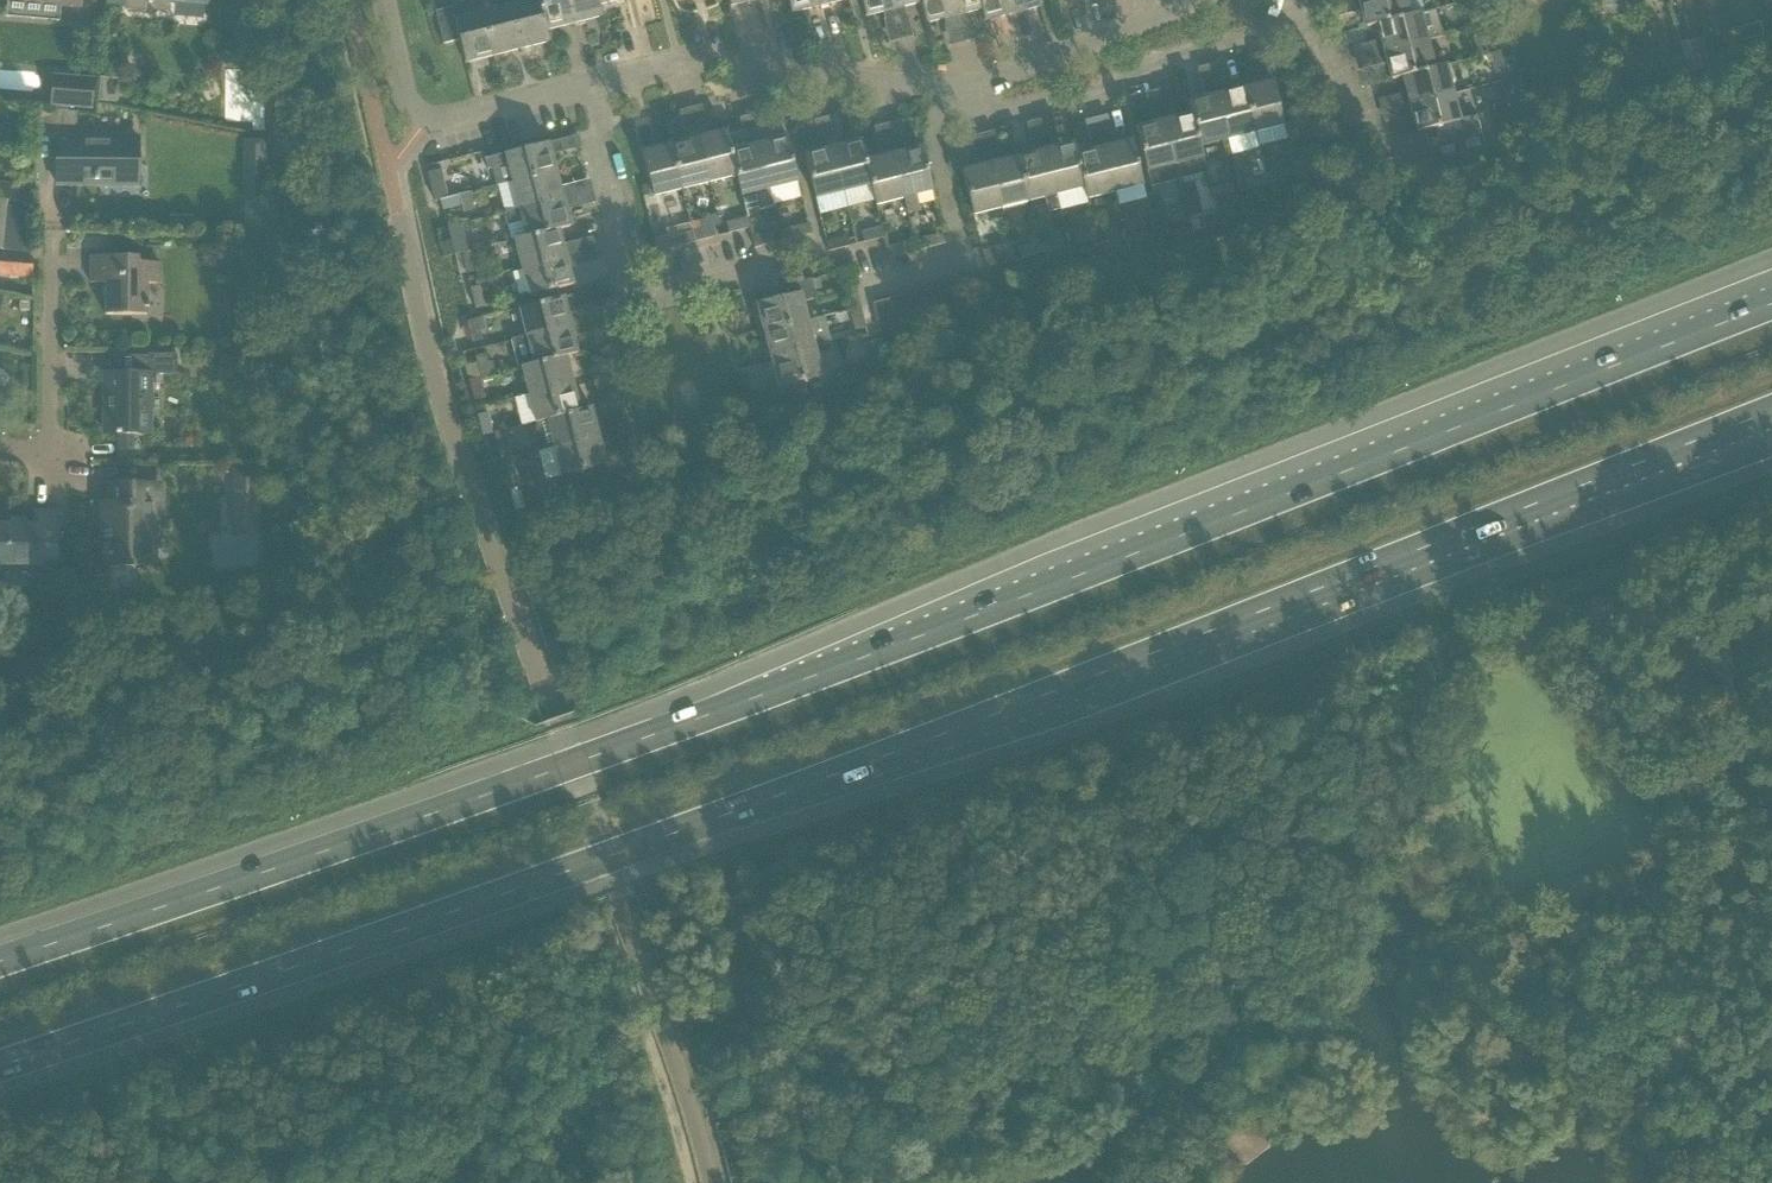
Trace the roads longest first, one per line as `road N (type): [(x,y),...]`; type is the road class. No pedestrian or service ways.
road 1 (motorway): [(1771,305),(541,777),(0,961)]
road 2 (motorway): [(0,1066),(748,806),(1771,411)]
road 3 (residential): [(977,86),(692,61),(587,86)]
road 4 (residential): [(587,86),(627,295),(761,269)]
road 5 (residential): [(1291,9),(1255,38),(1057,105),(1007,109),(977,86)]
road 6 (residential): [(587,86),(428,123),(405,91),(386,0)]
road 7 (residential): [(0,448),(52,458),(49,241)]
road 8 (residential): [(1195,0),(977,86)]
road 9 (residential): [(1291,9),(1364,122)]

